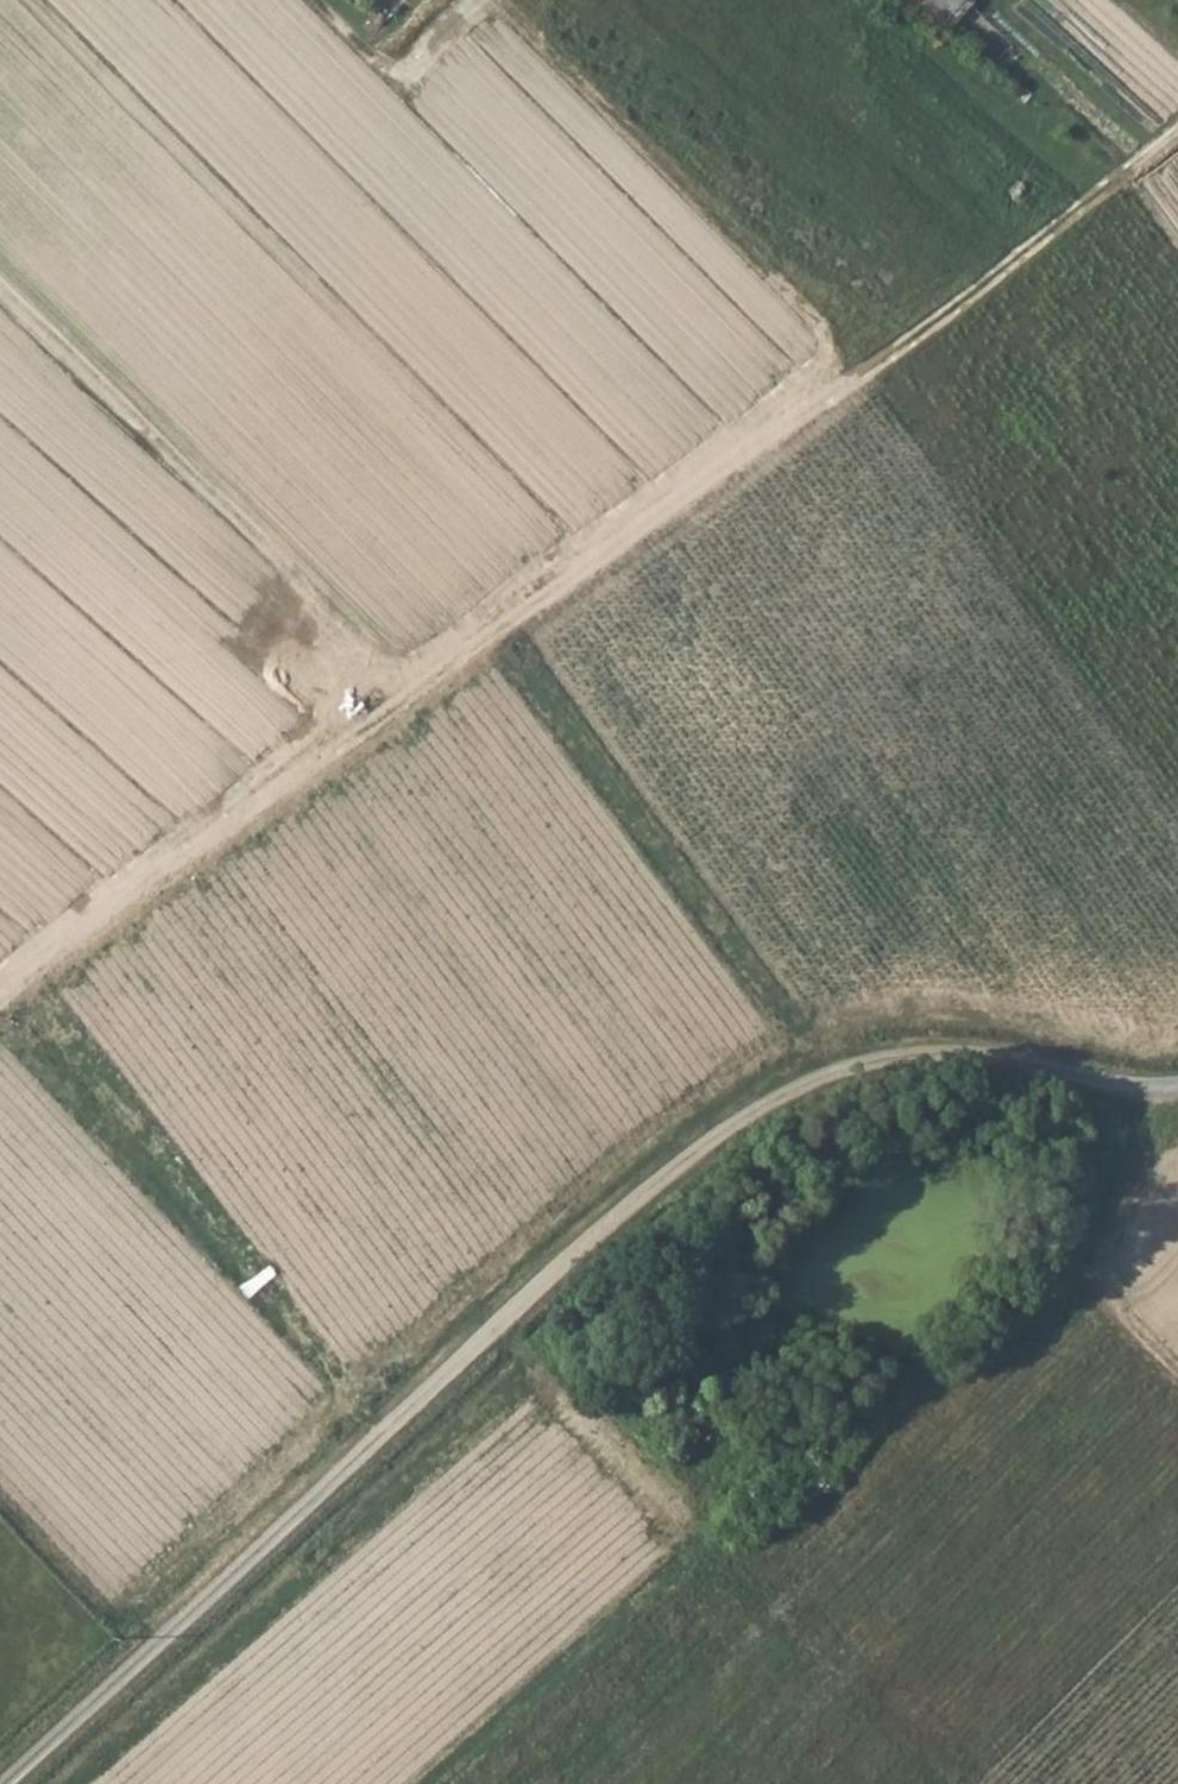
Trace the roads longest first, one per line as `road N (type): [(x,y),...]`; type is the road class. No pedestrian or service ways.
road 1 (track): [(1177,134),(1127,182),(506,652),(0,997)]
road 2 (track): [(9,1783),(558,1273),(683,1169),(778,1105),(906,1061),(959,1057),(1117,1087),(1177,1090)]

